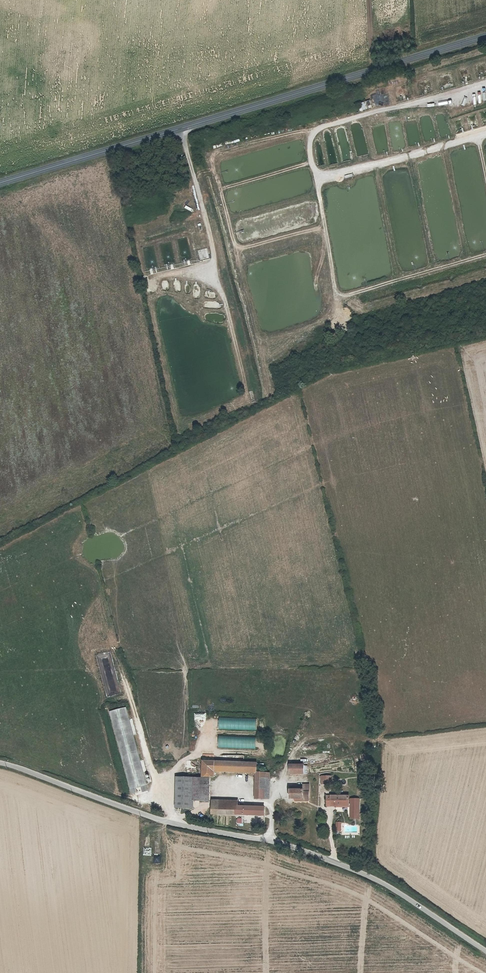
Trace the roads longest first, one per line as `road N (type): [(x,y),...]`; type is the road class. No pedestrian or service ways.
road 1 (unclassified): [(0,764),(164,820),(272,841),(353,869),(485,955)]
road 2 (secondary): [(0,183),(485,36)]
road 3 (track): [(183,128),(246,393)]

